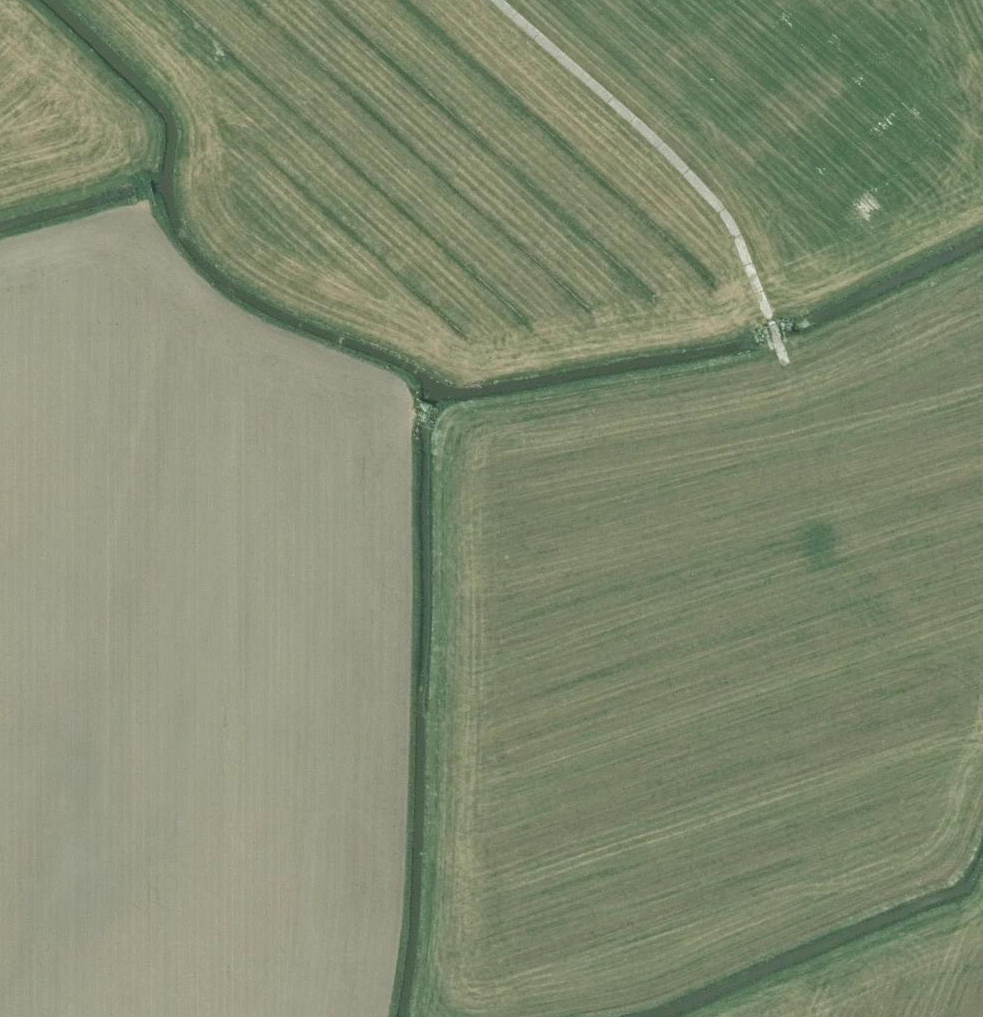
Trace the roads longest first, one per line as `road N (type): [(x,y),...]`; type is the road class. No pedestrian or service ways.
road 1 (track): [(498,0),(648,133),(724,213),(783,358),(982,264)]

